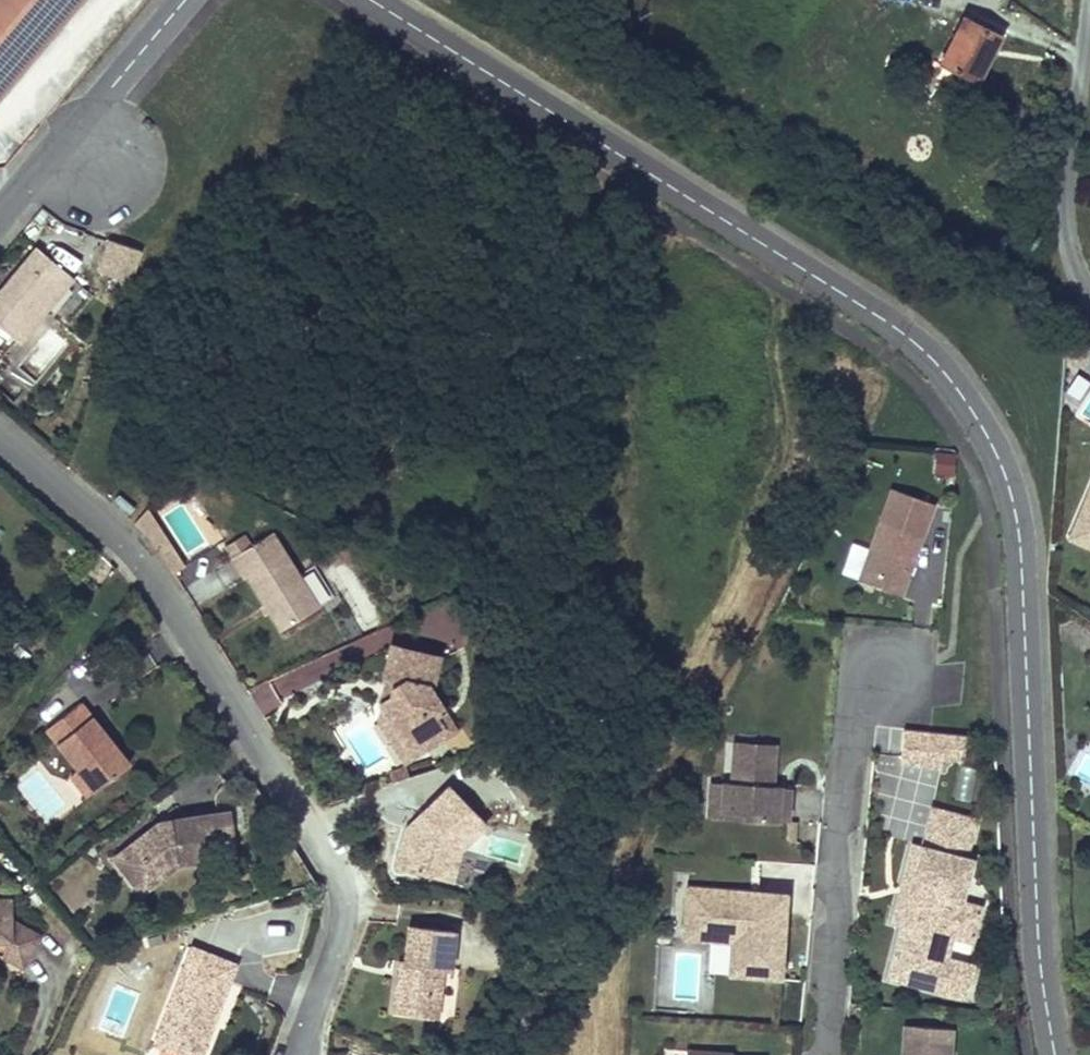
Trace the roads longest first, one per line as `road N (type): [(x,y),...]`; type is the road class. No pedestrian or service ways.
road 1 (residential): [(1054,1054),(1034,824),(1028,570),(1007,480),(967,402),(886,325),(365,0)]
road 2 (residential): [(303,1054),(352,895),(160,584),(130,547),(0,434)]
road 3 (residential): [(825,1054),(849,722),(888,685)]
road 4 (unclassified): [(1089,296),(1077,276),(1069,225),(1089,13)]
road 5 (residential): [(185,0),(0,217)]

